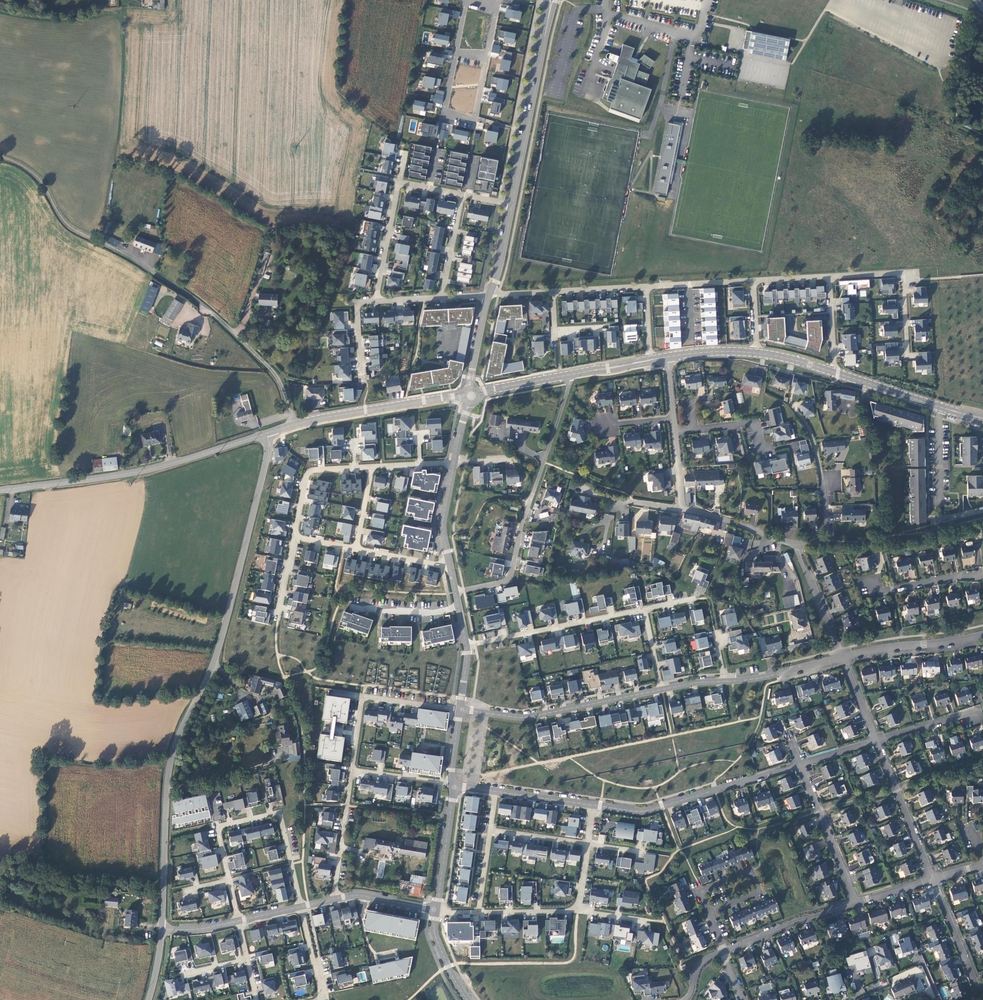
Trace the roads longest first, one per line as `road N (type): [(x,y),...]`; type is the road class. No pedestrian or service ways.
road 1 (unclassified): [(162,929),(170,763),(225,638),(267,433)]
road 2 (tertiary): [(267,433),(142,471),(0,490)]
road 3 (unclassified): [(122,252),(199,303),(258,357),(278,378),(293,425)]
road 4 (residential): [(682,509),(790,543),(827,543),(824,478)]
road 5 (residential): [(593,805),(641,812),(800,764)]
road 6 (residential): [(301,906),(280,813),(218,827),(230,881)]
road 7 (residential): [(461,709),(526,717),(662,690)]
road 8 (unclassified): [(549,20),(512,206)]
road 9 (residential): [(466,645),(644,609)]
road 10 (tertiary): [(464,395),(293,425)]
road 11 (residential): [(461,709),(364,697),(352,771)]
road 12 (residential): [(478,0),(495,5),(473,123),(444,109)]
road 13 (track): [(0,158),(30,172),(72,231),(122,252)]
road 14 (residential): [(933,879),(876,740)]
road 15 (residential): [(856,903),(800,764)]
road 16 (residential): [(982,634),(842,657)]
road 17 (residential): [(723,951),(856,903)]
road 18 (unclassified): [(568,375),(529,505)]
road 19 (residential): [(700,892),(750,872),(759,892),(708,913)]
road 20 (residential): [(352,771),(335,898)]
road 21 (unclassified): [(454,787),(434,910)]
road 22 (residential): [(400,183),(376,301)]

